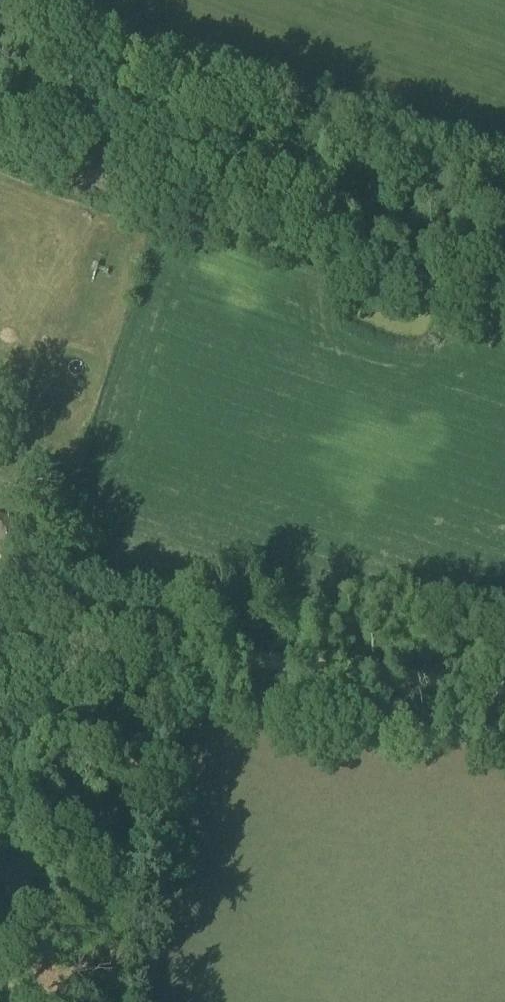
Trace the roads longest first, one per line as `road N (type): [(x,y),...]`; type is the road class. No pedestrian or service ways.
road 1 (track): [(504,688),(160,650),(115,698),(0,866)]
road 2 (track): [(0,126),(504,301)]

